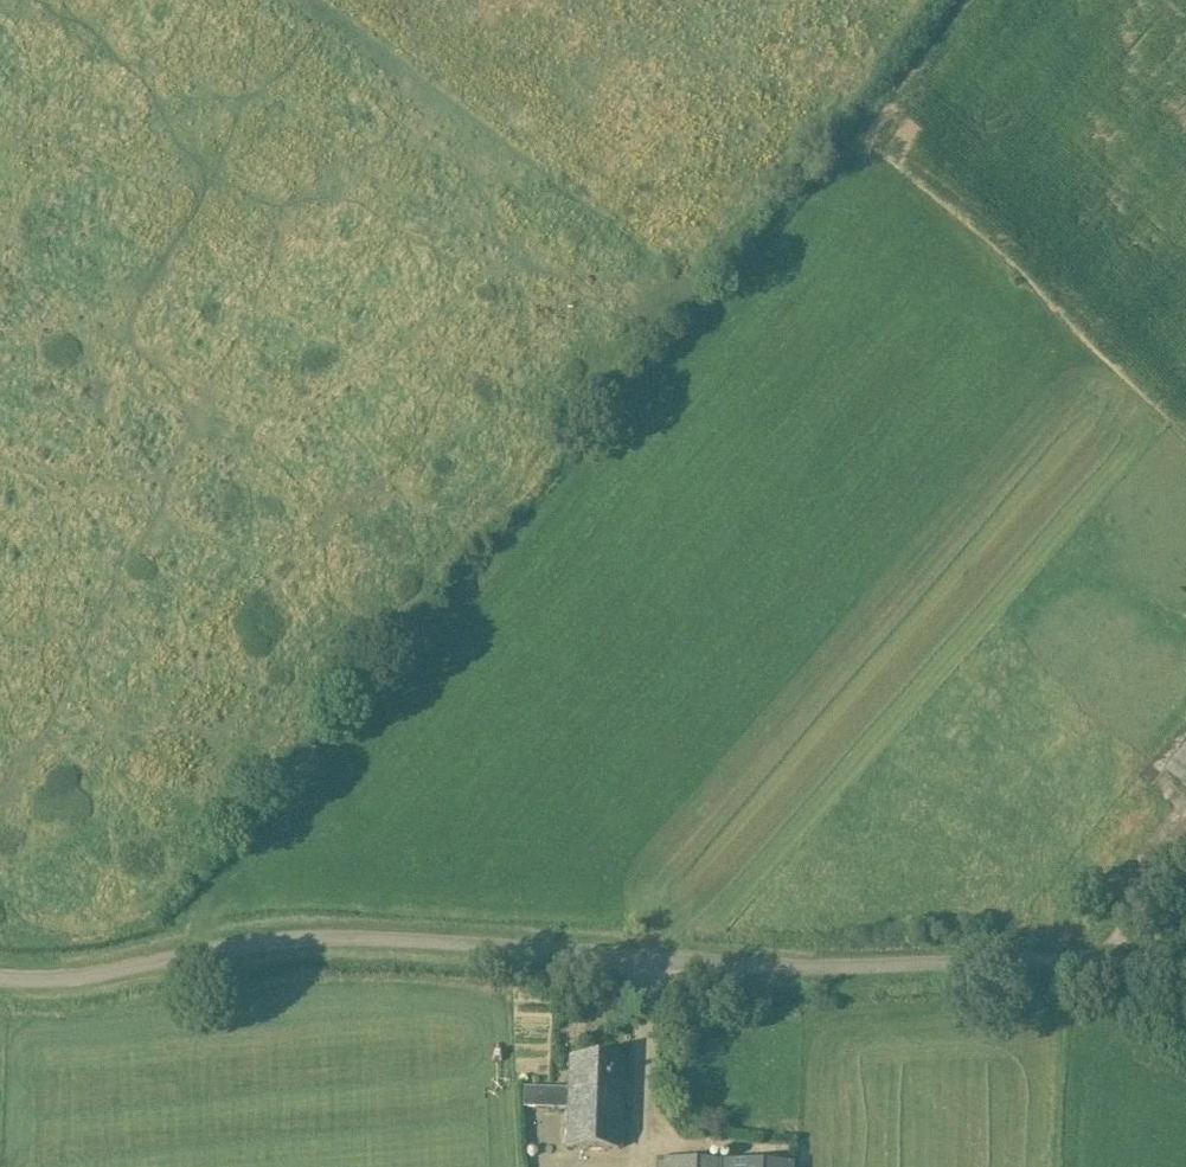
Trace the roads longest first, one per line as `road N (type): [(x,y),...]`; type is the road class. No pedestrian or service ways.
road 1 (unclassified): [(1185,968),(1078,961),(694,963),(316,936),(239,943),(77,978),(0,979)]

